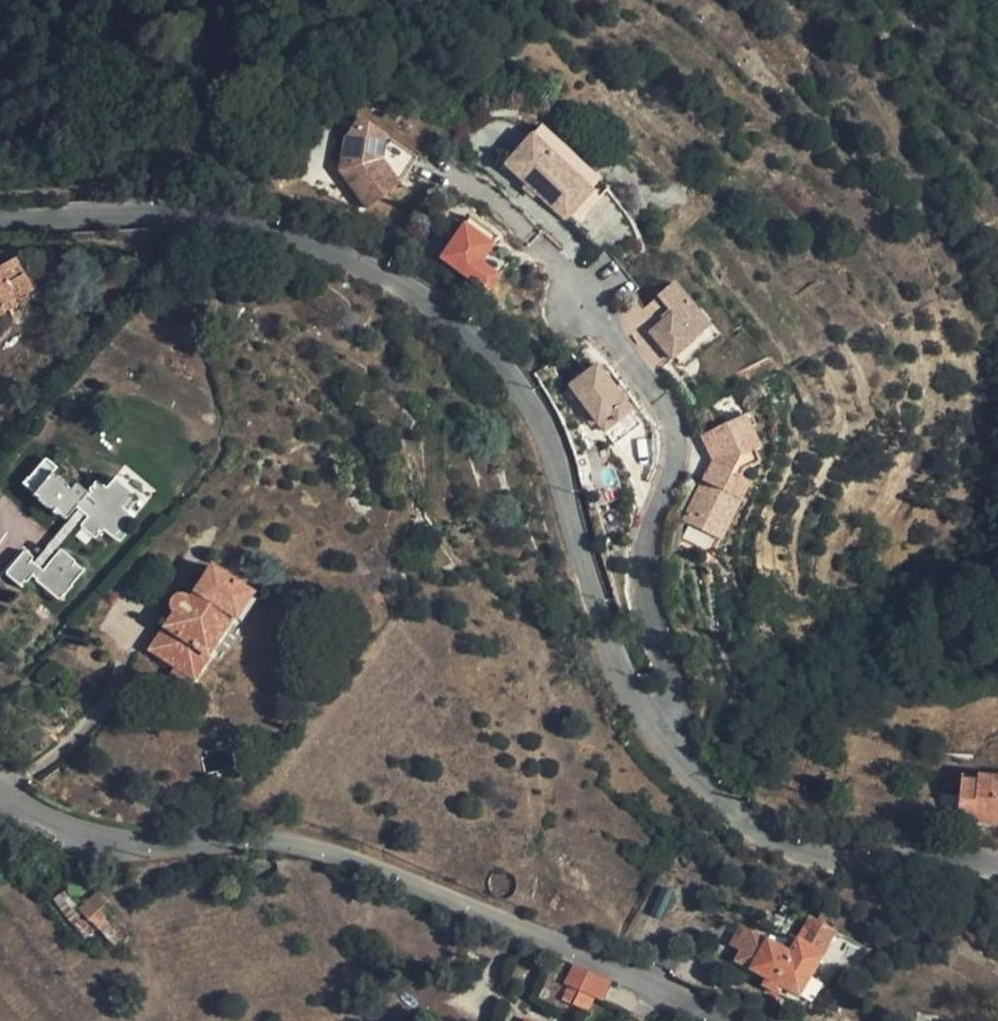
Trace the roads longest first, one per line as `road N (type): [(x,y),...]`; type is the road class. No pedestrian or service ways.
road 1 (tertiary): [(997,868),(856,861),(764,843),(703,789),(644,727),(584,593),(554,460),(513,375),(449,315),(370,268),(274,231),(188,215),(0,220)]
road 2 (residential): [(0,789),(101,833),(277,834),(336,847),(728,1020)]

